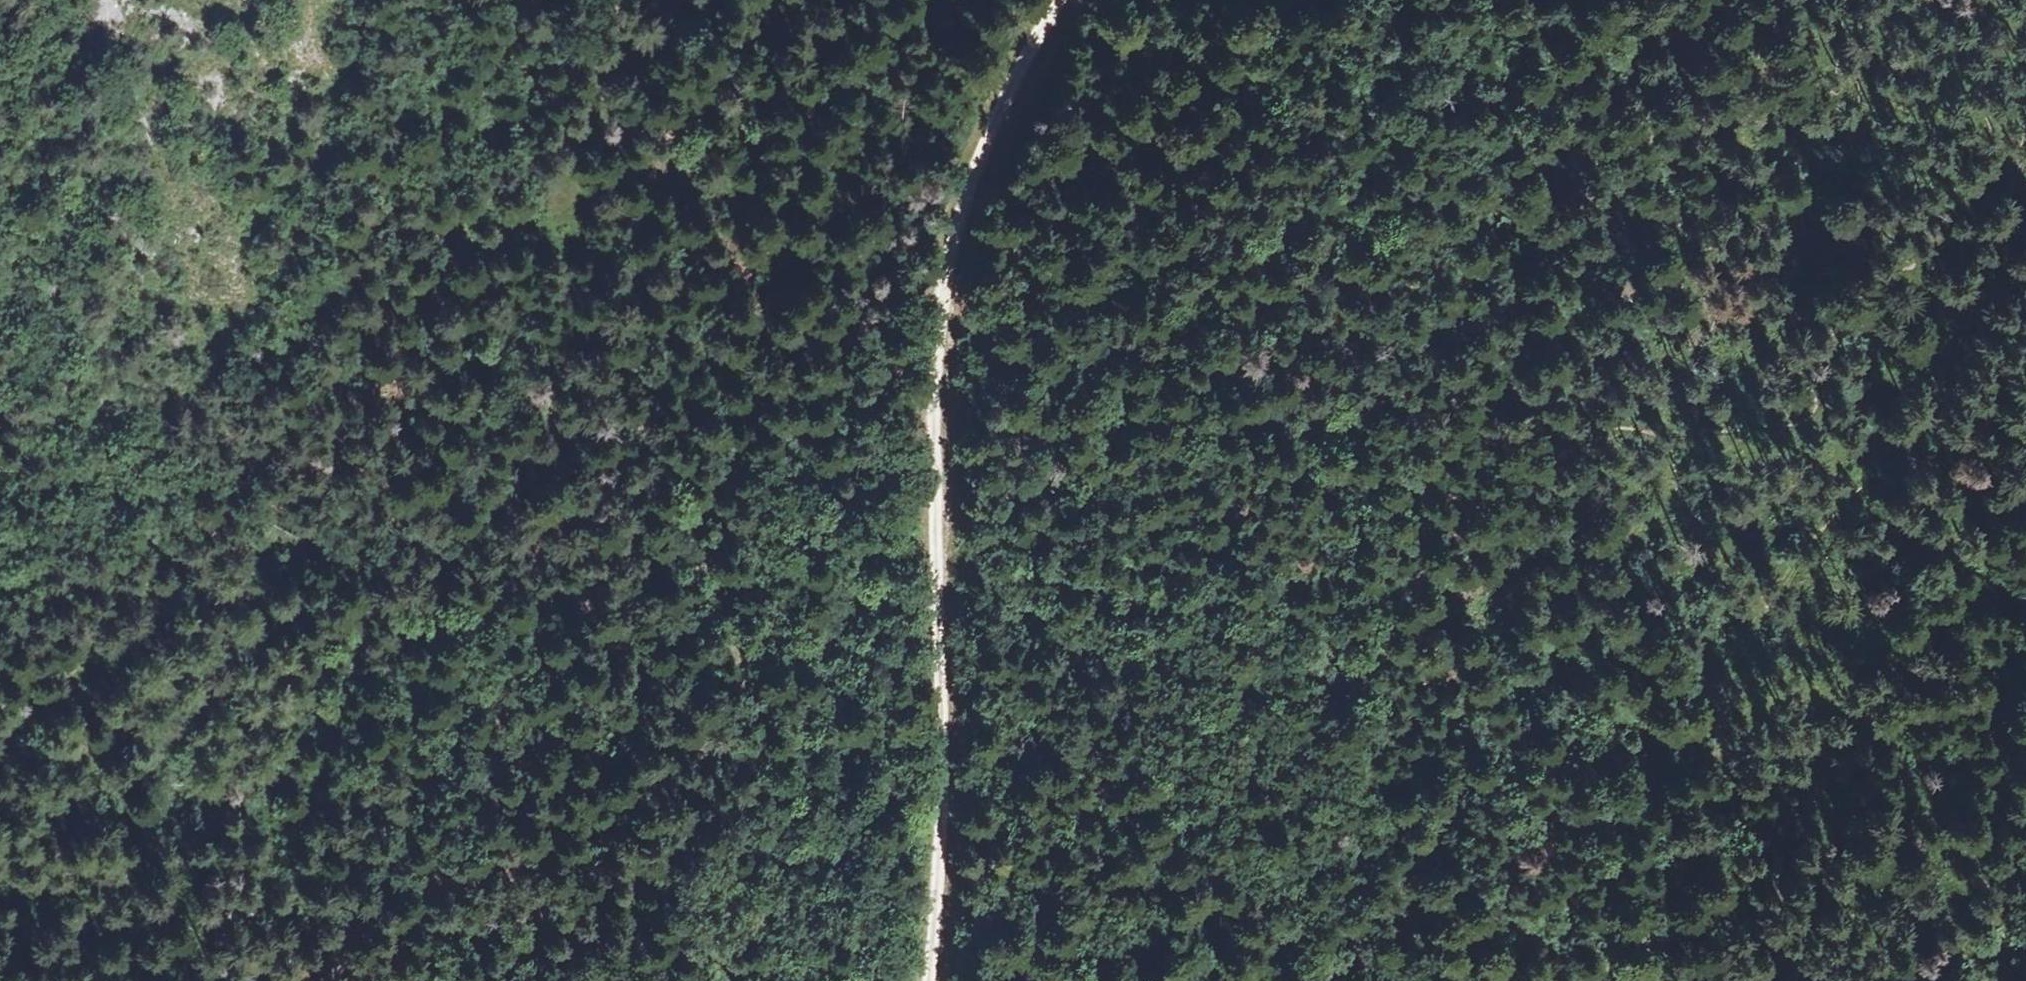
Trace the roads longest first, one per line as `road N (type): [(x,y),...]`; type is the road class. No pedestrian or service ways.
road 1 (track): [(1057,0),(967,192),(935,341),(942,772),(930,980)]
road 2 (track): [(2025,152),(1925,420),(1819,535),(1735,698),(1680,918),(1648,980)]

